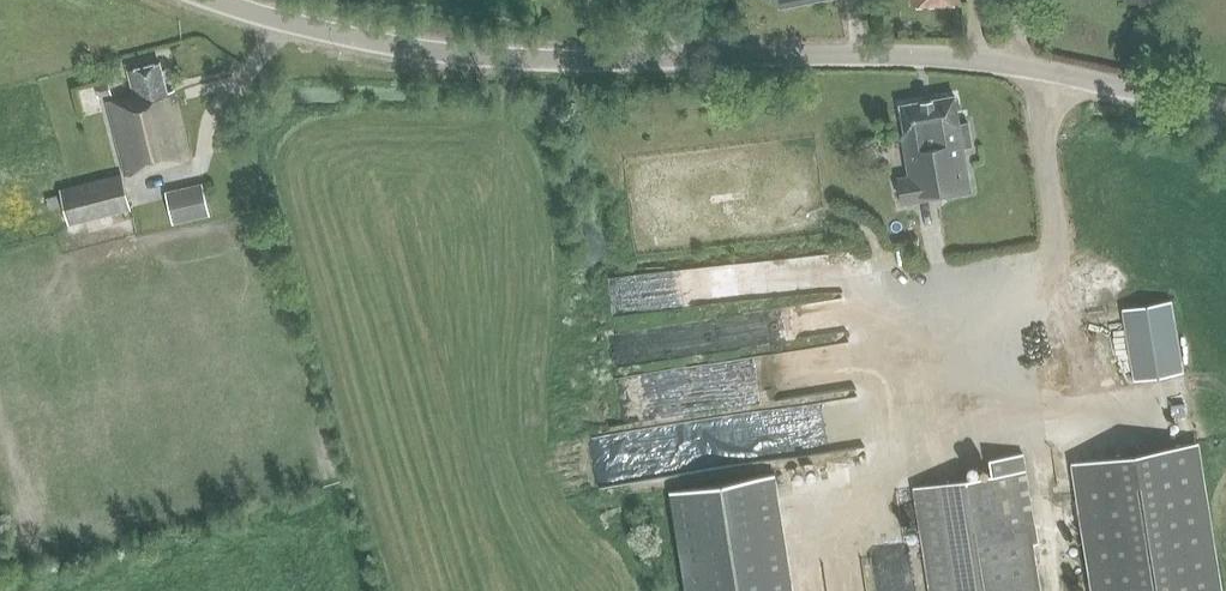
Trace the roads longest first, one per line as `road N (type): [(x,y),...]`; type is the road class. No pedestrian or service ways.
road 1 (tertiary): [(1225,108),(954,58),(470,55),(344,36),(221,0)]

